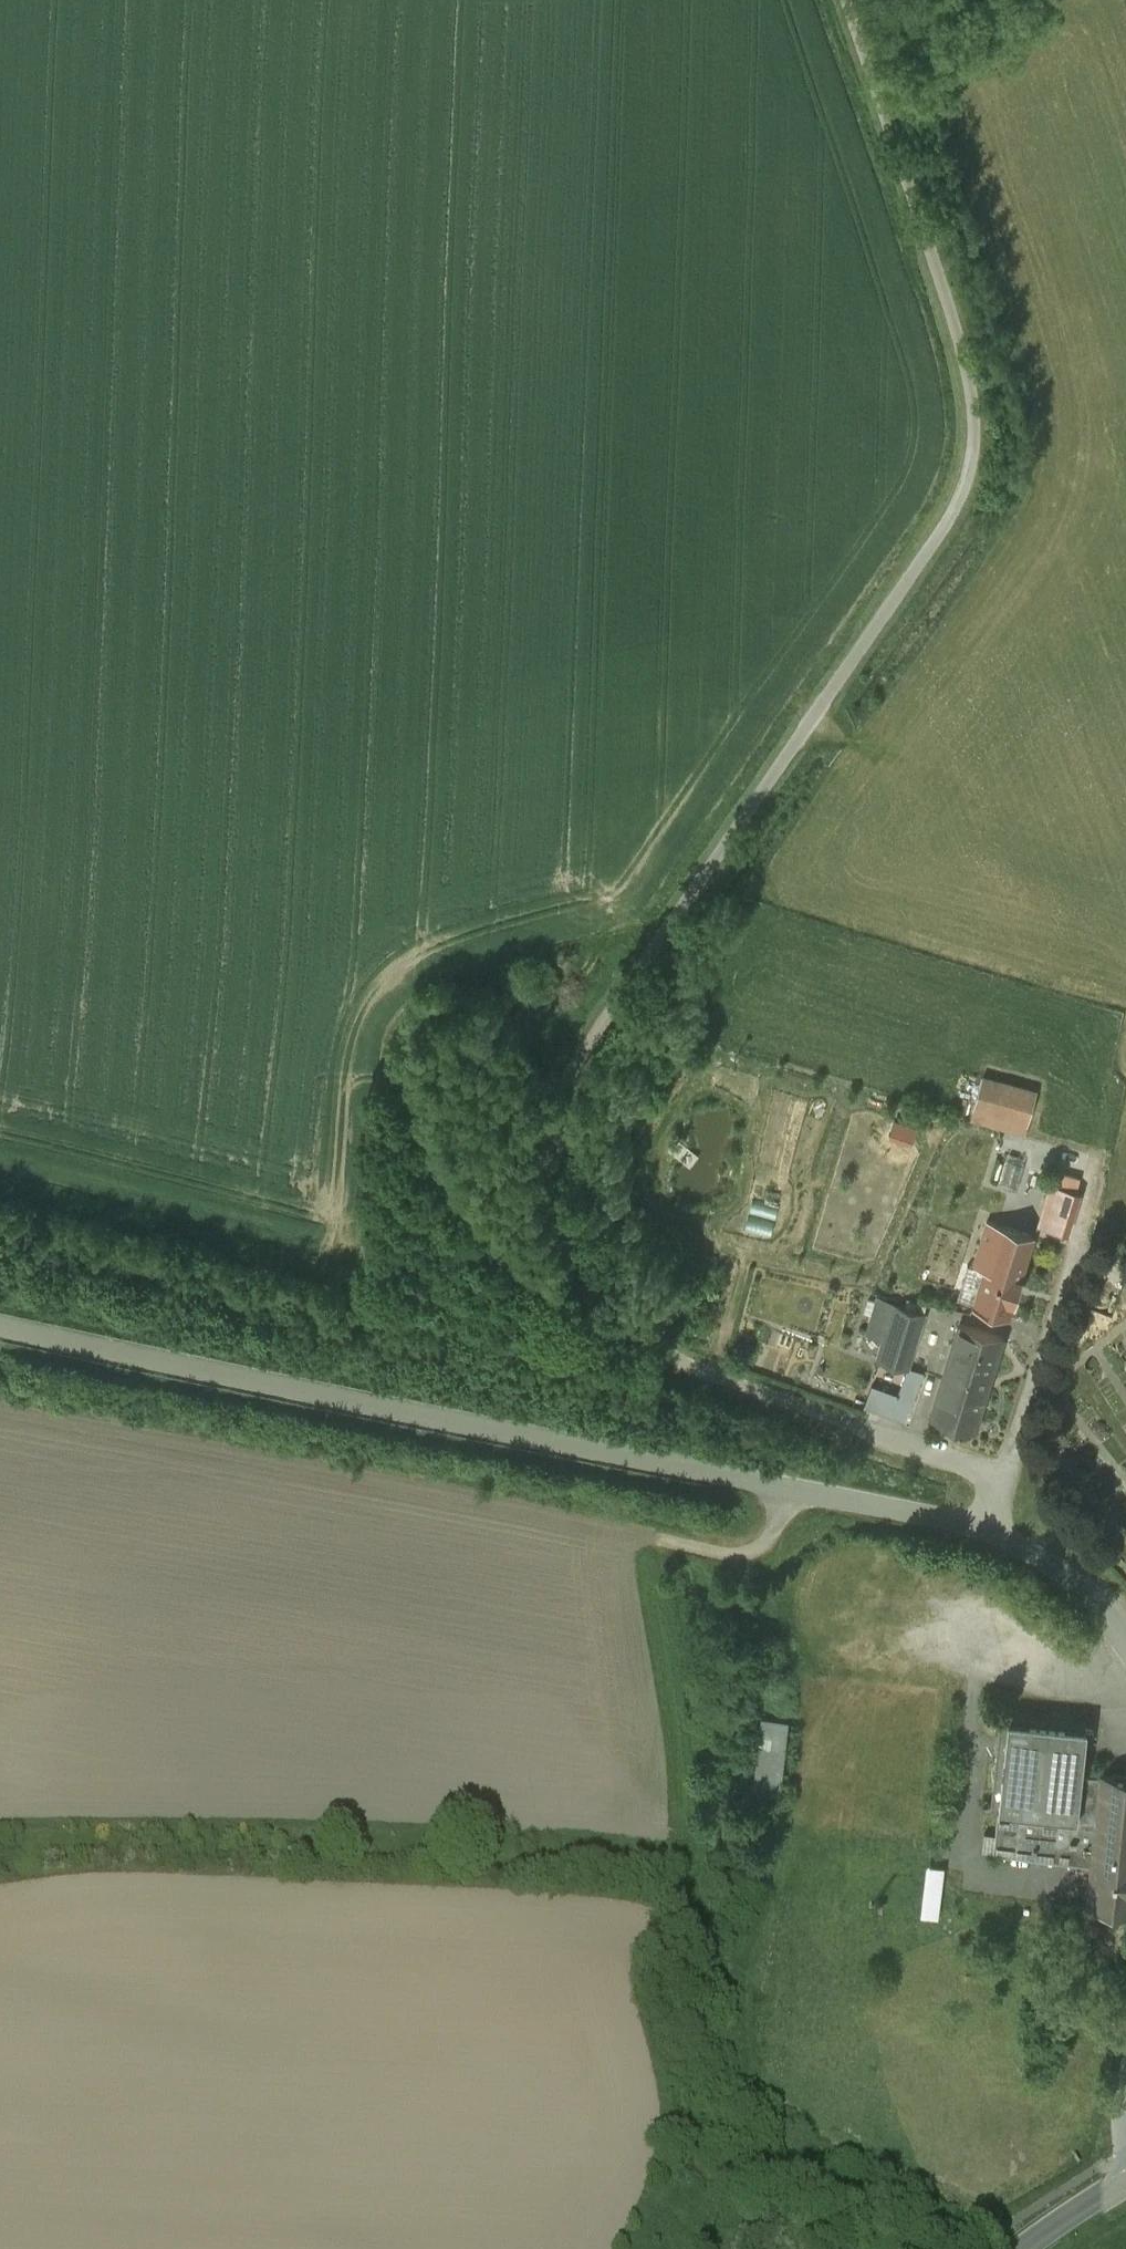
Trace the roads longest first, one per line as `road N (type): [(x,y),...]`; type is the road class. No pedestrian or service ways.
road 1 (unclassified): [(985,1531),(996,1486),(974,1467),(673,1364),(598,1283),(558,1186),(558,1120),(589,1055),(933,560),(970,475),(971,378),(847,0)]
road 2 (unclassified): [(985,1531),(0,1317)]
road 3 (track): [(996,1486),(1084,1217)]
road 4 (track): [(790,1488),(767,1541),(716,1551),(659,1540)]
road 5 (residential): [(1125,1639),(1084,1590),(1007,1540)]

